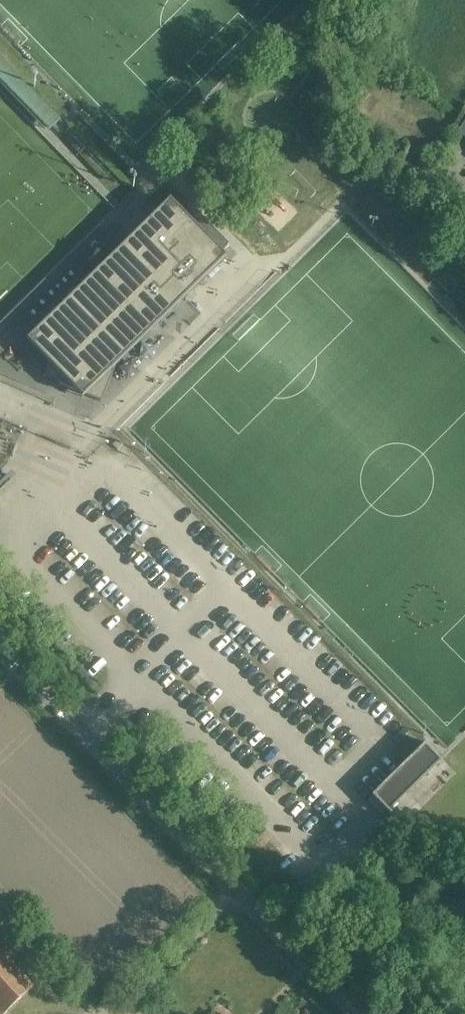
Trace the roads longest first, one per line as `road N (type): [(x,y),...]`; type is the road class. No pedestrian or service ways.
road 1 (residential): [(358,1013),(0,650)]

